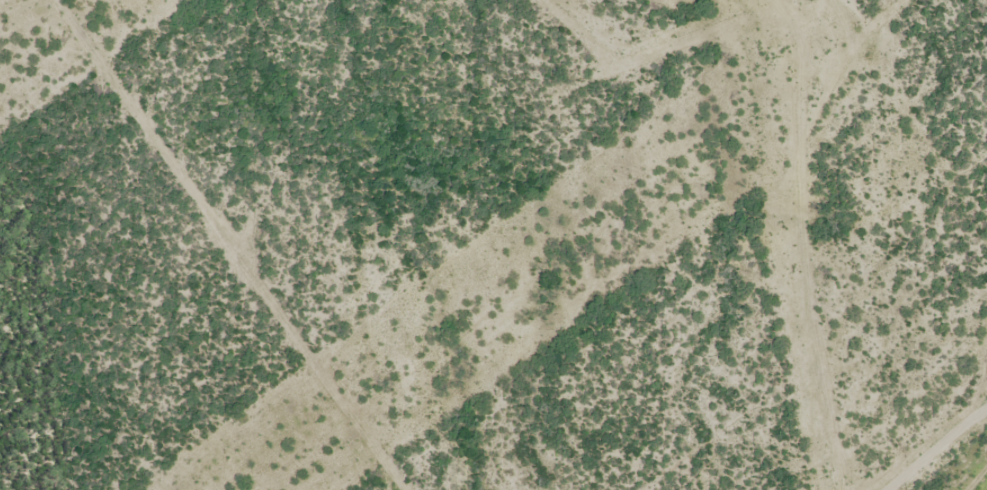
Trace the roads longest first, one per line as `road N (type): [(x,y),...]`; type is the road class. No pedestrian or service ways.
road 1 (track): [(849,489),(852,375),(967,246),(986,184)]
road 2 (residential): [(986,184),(836,0)]

